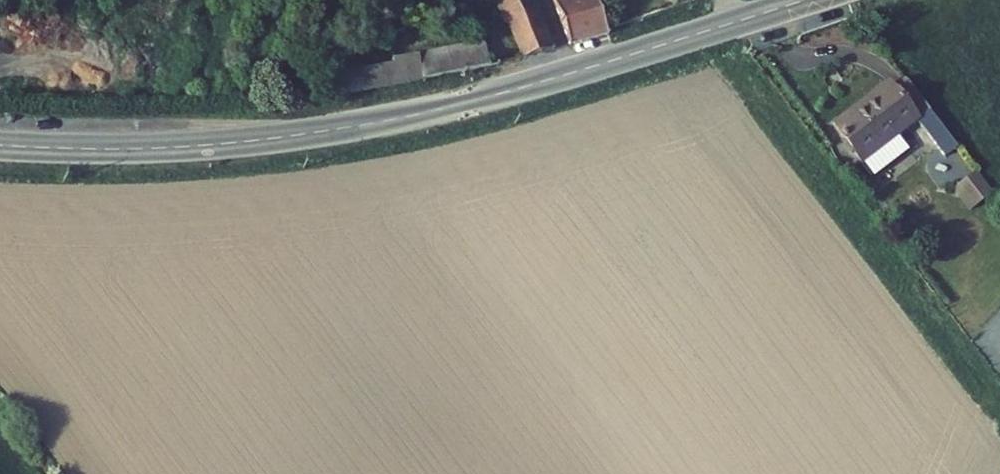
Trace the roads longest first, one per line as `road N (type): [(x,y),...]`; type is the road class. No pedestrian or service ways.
road 1 (secondary): [(804,0),(559,77),(360,125),(180,146),(0,144)]

